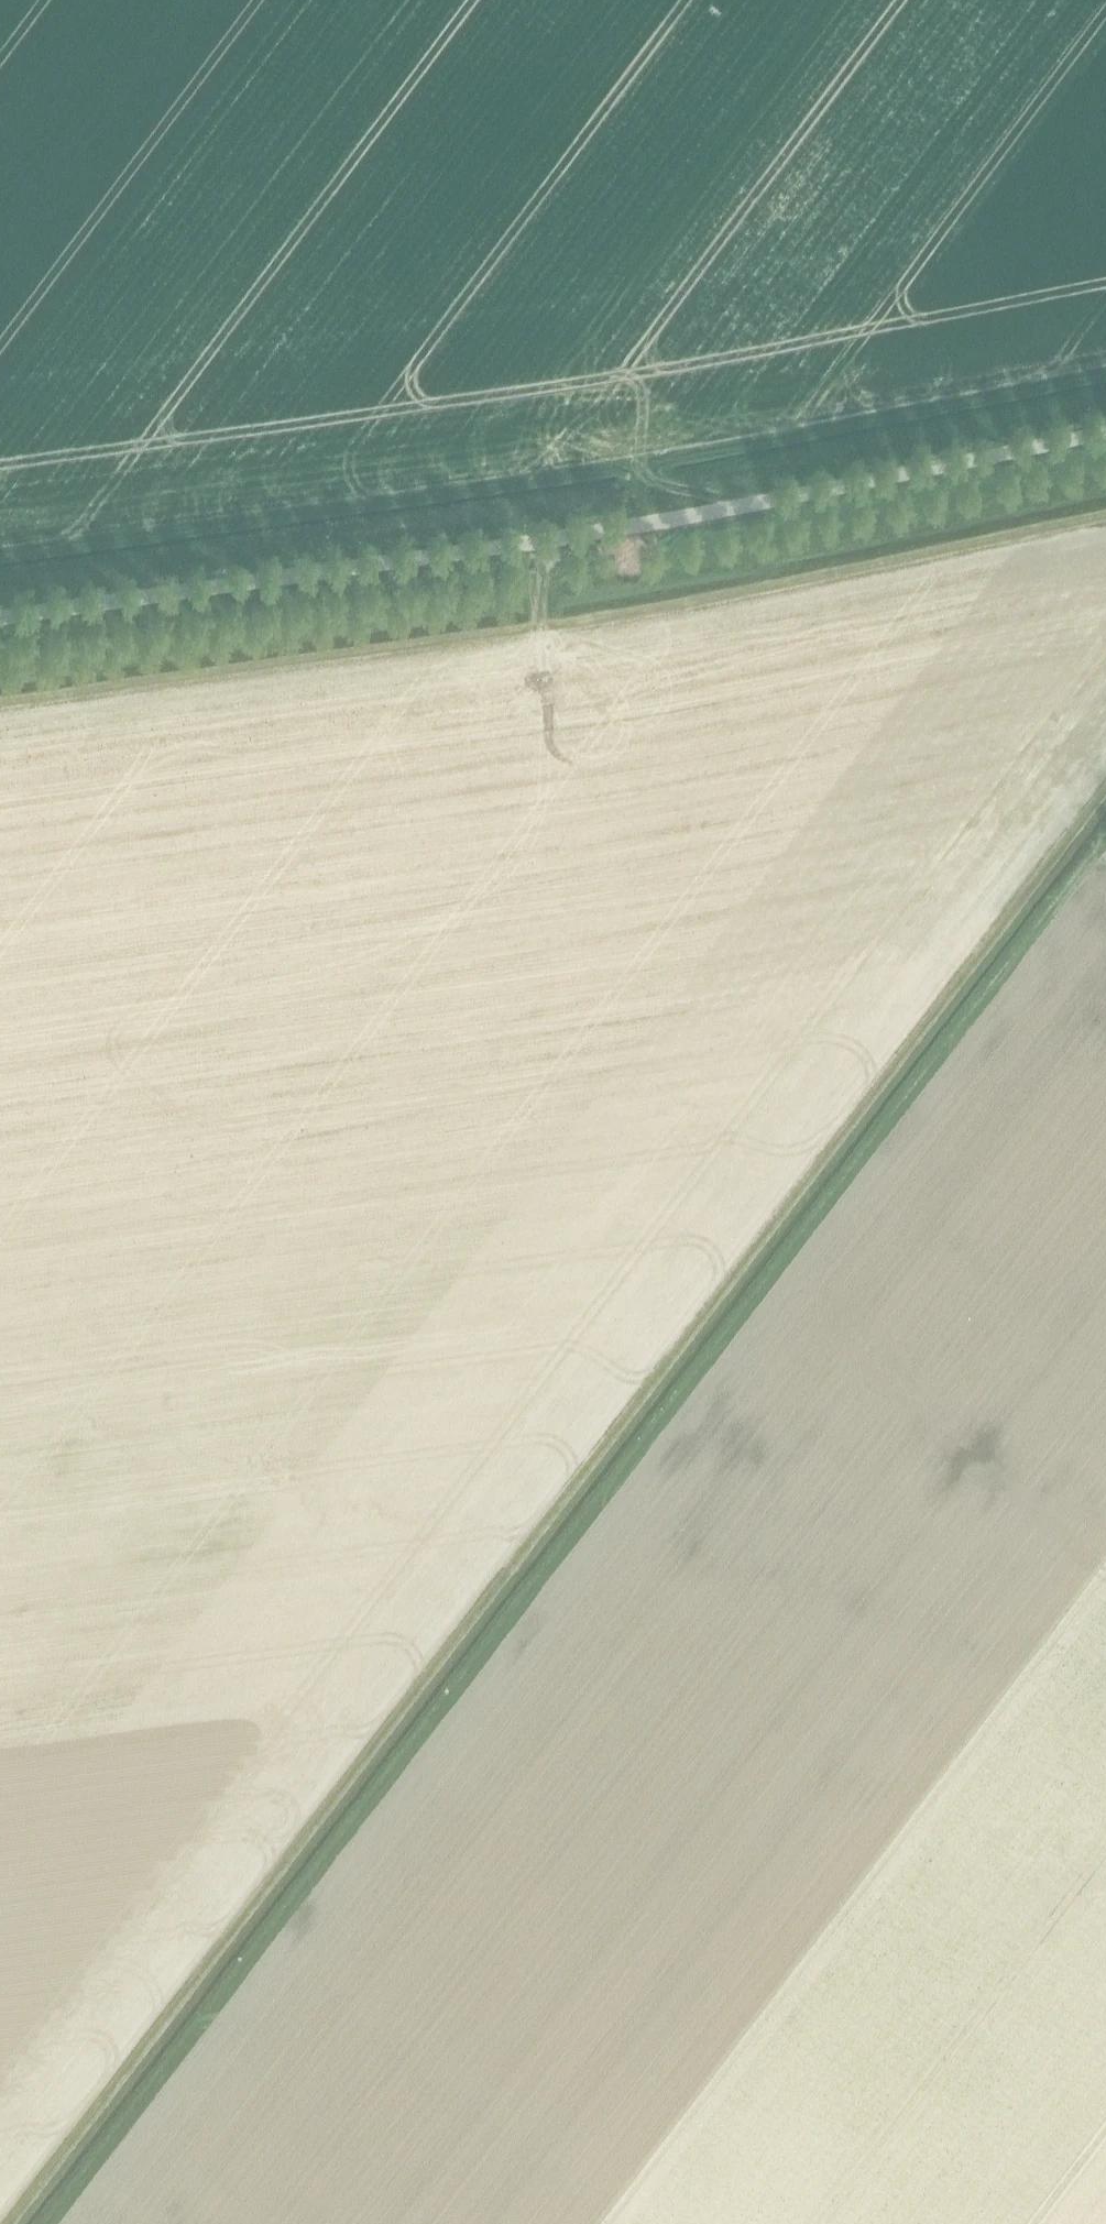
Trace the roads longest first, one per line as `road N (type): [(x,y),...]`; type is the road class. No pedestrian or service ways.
road 1 (unclassified): [(0,615),(618,526),(1105,431)]

